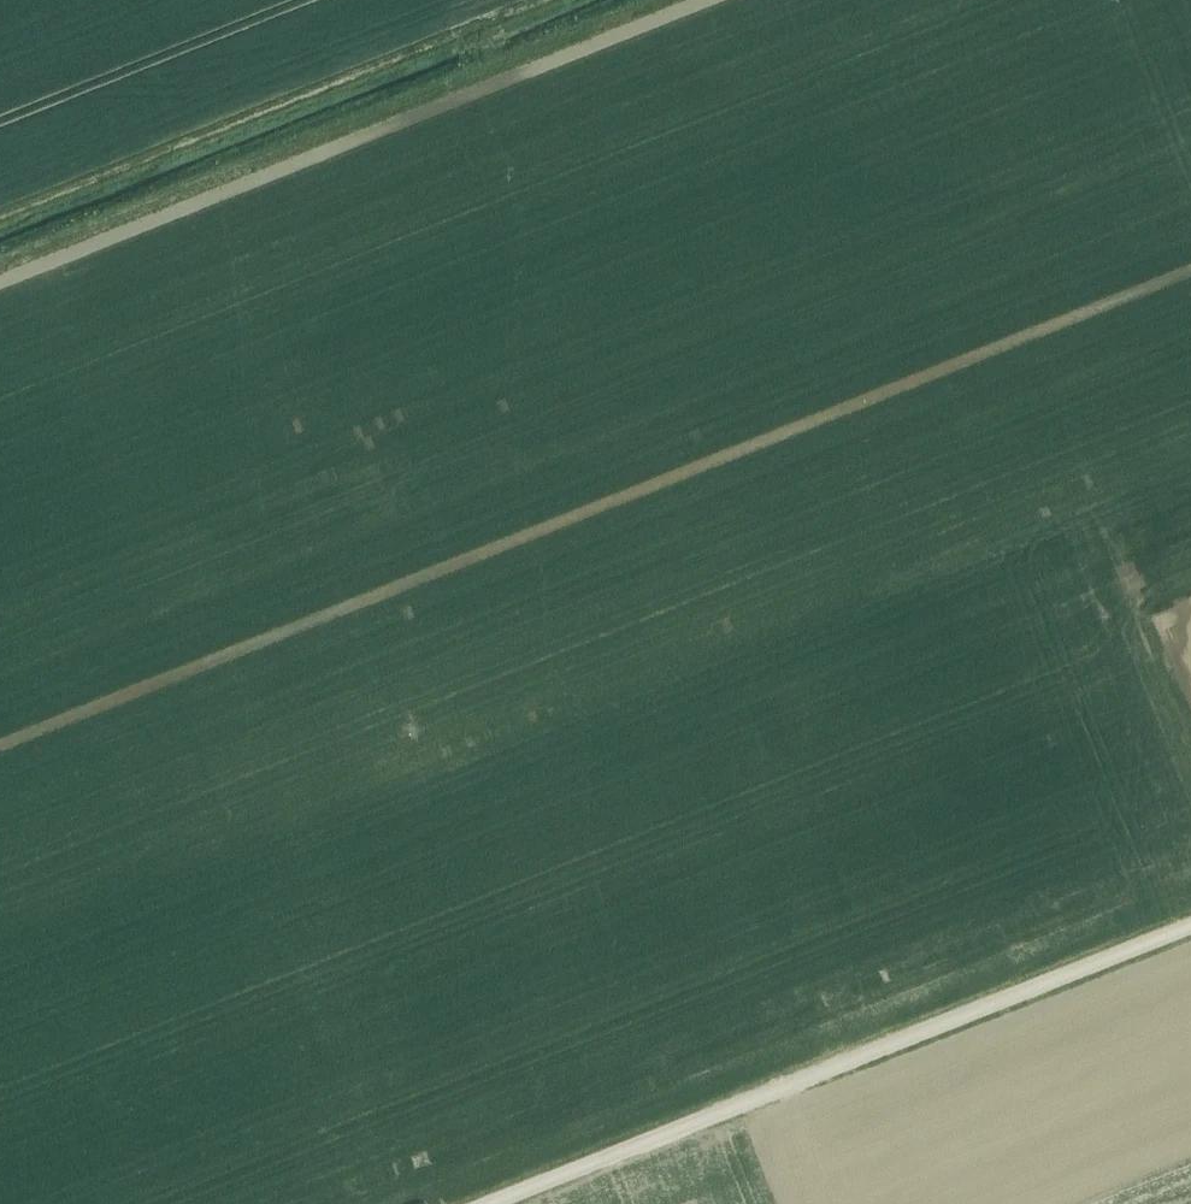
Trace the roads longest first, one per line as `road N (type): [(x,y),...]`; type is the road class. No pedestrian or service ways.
road 1 (unclassified): [(496,1203),(1190,929)]

